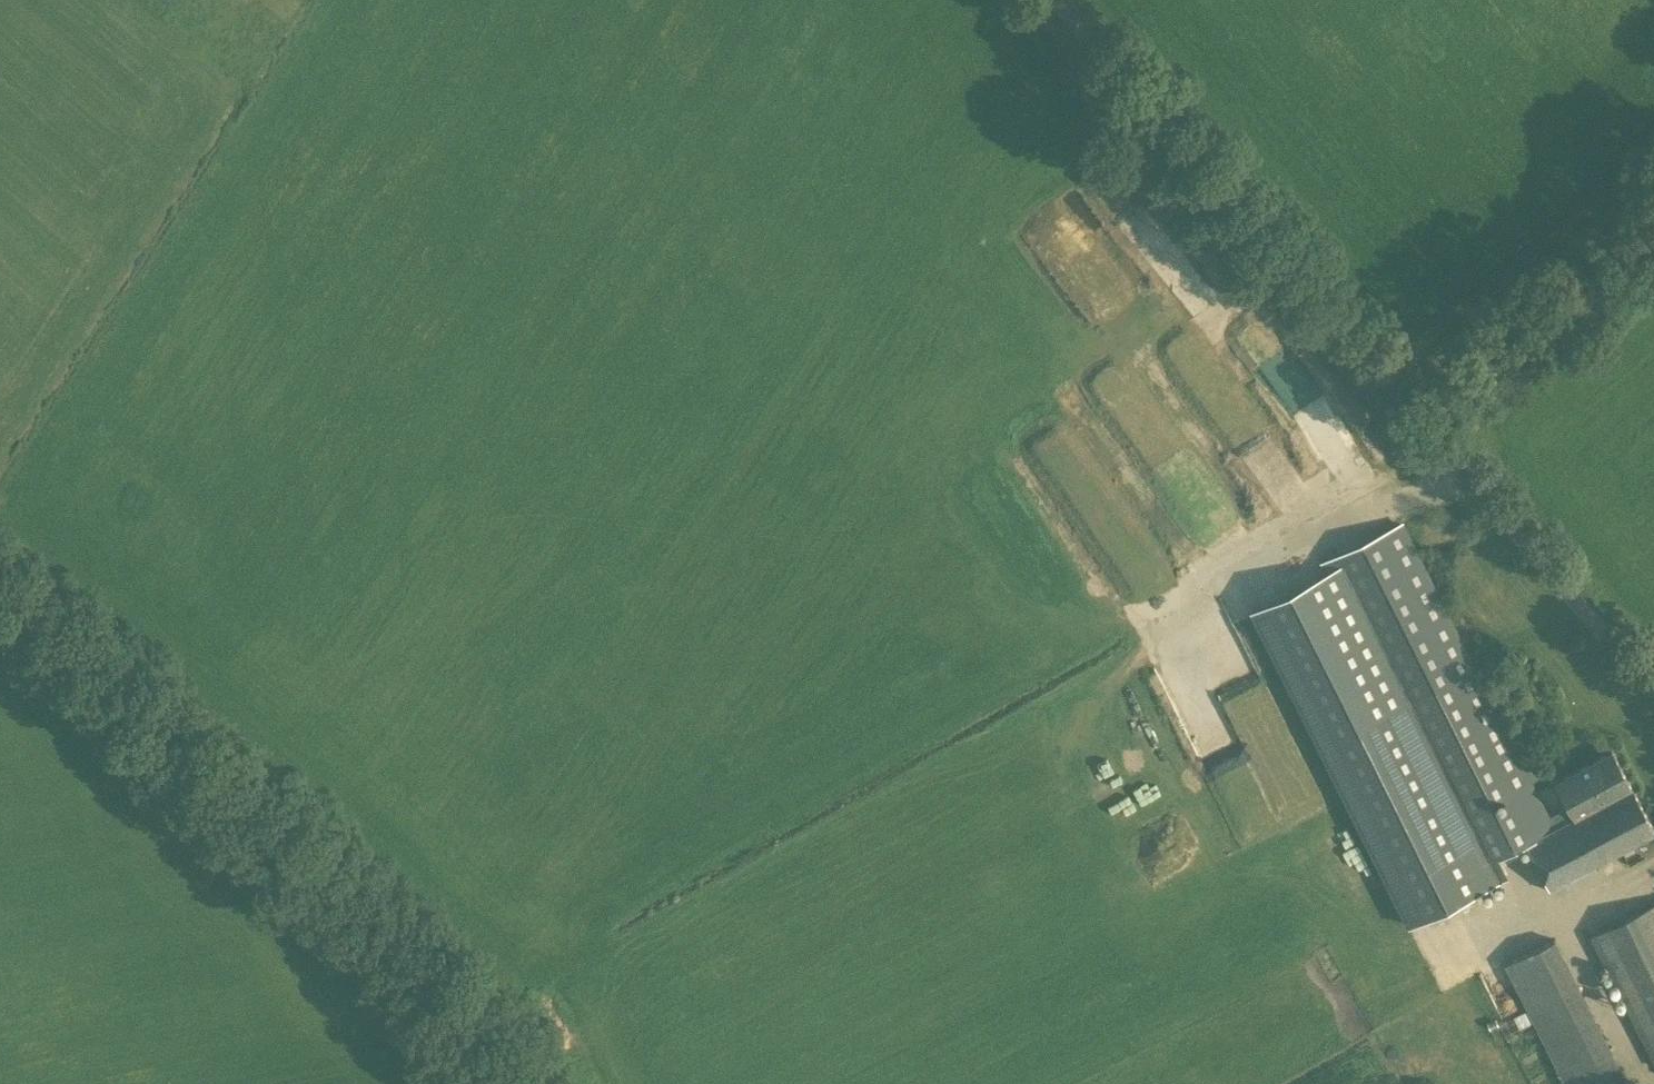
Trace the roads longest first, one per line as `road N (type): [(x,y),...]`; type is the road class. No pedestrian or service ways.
road 1 (unclassified): [(1653,664),(1061,0)]
road 2 (track): [(0,572),(293,844),(476,1033),(502,1083)]

